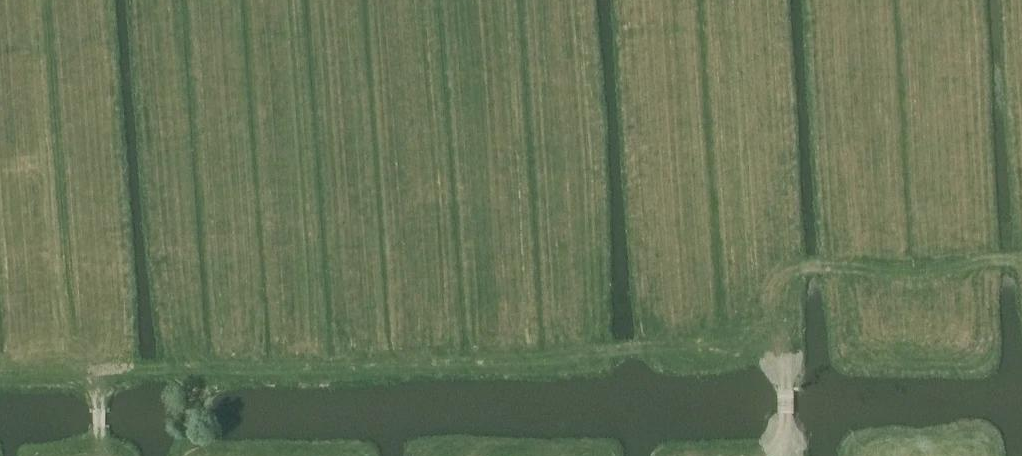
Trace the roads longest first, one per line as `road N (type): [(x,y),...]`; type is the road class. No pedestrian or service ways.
road 1 (track): [(1021,274),(854,252),(777,271),(669,333),(0,359)]

